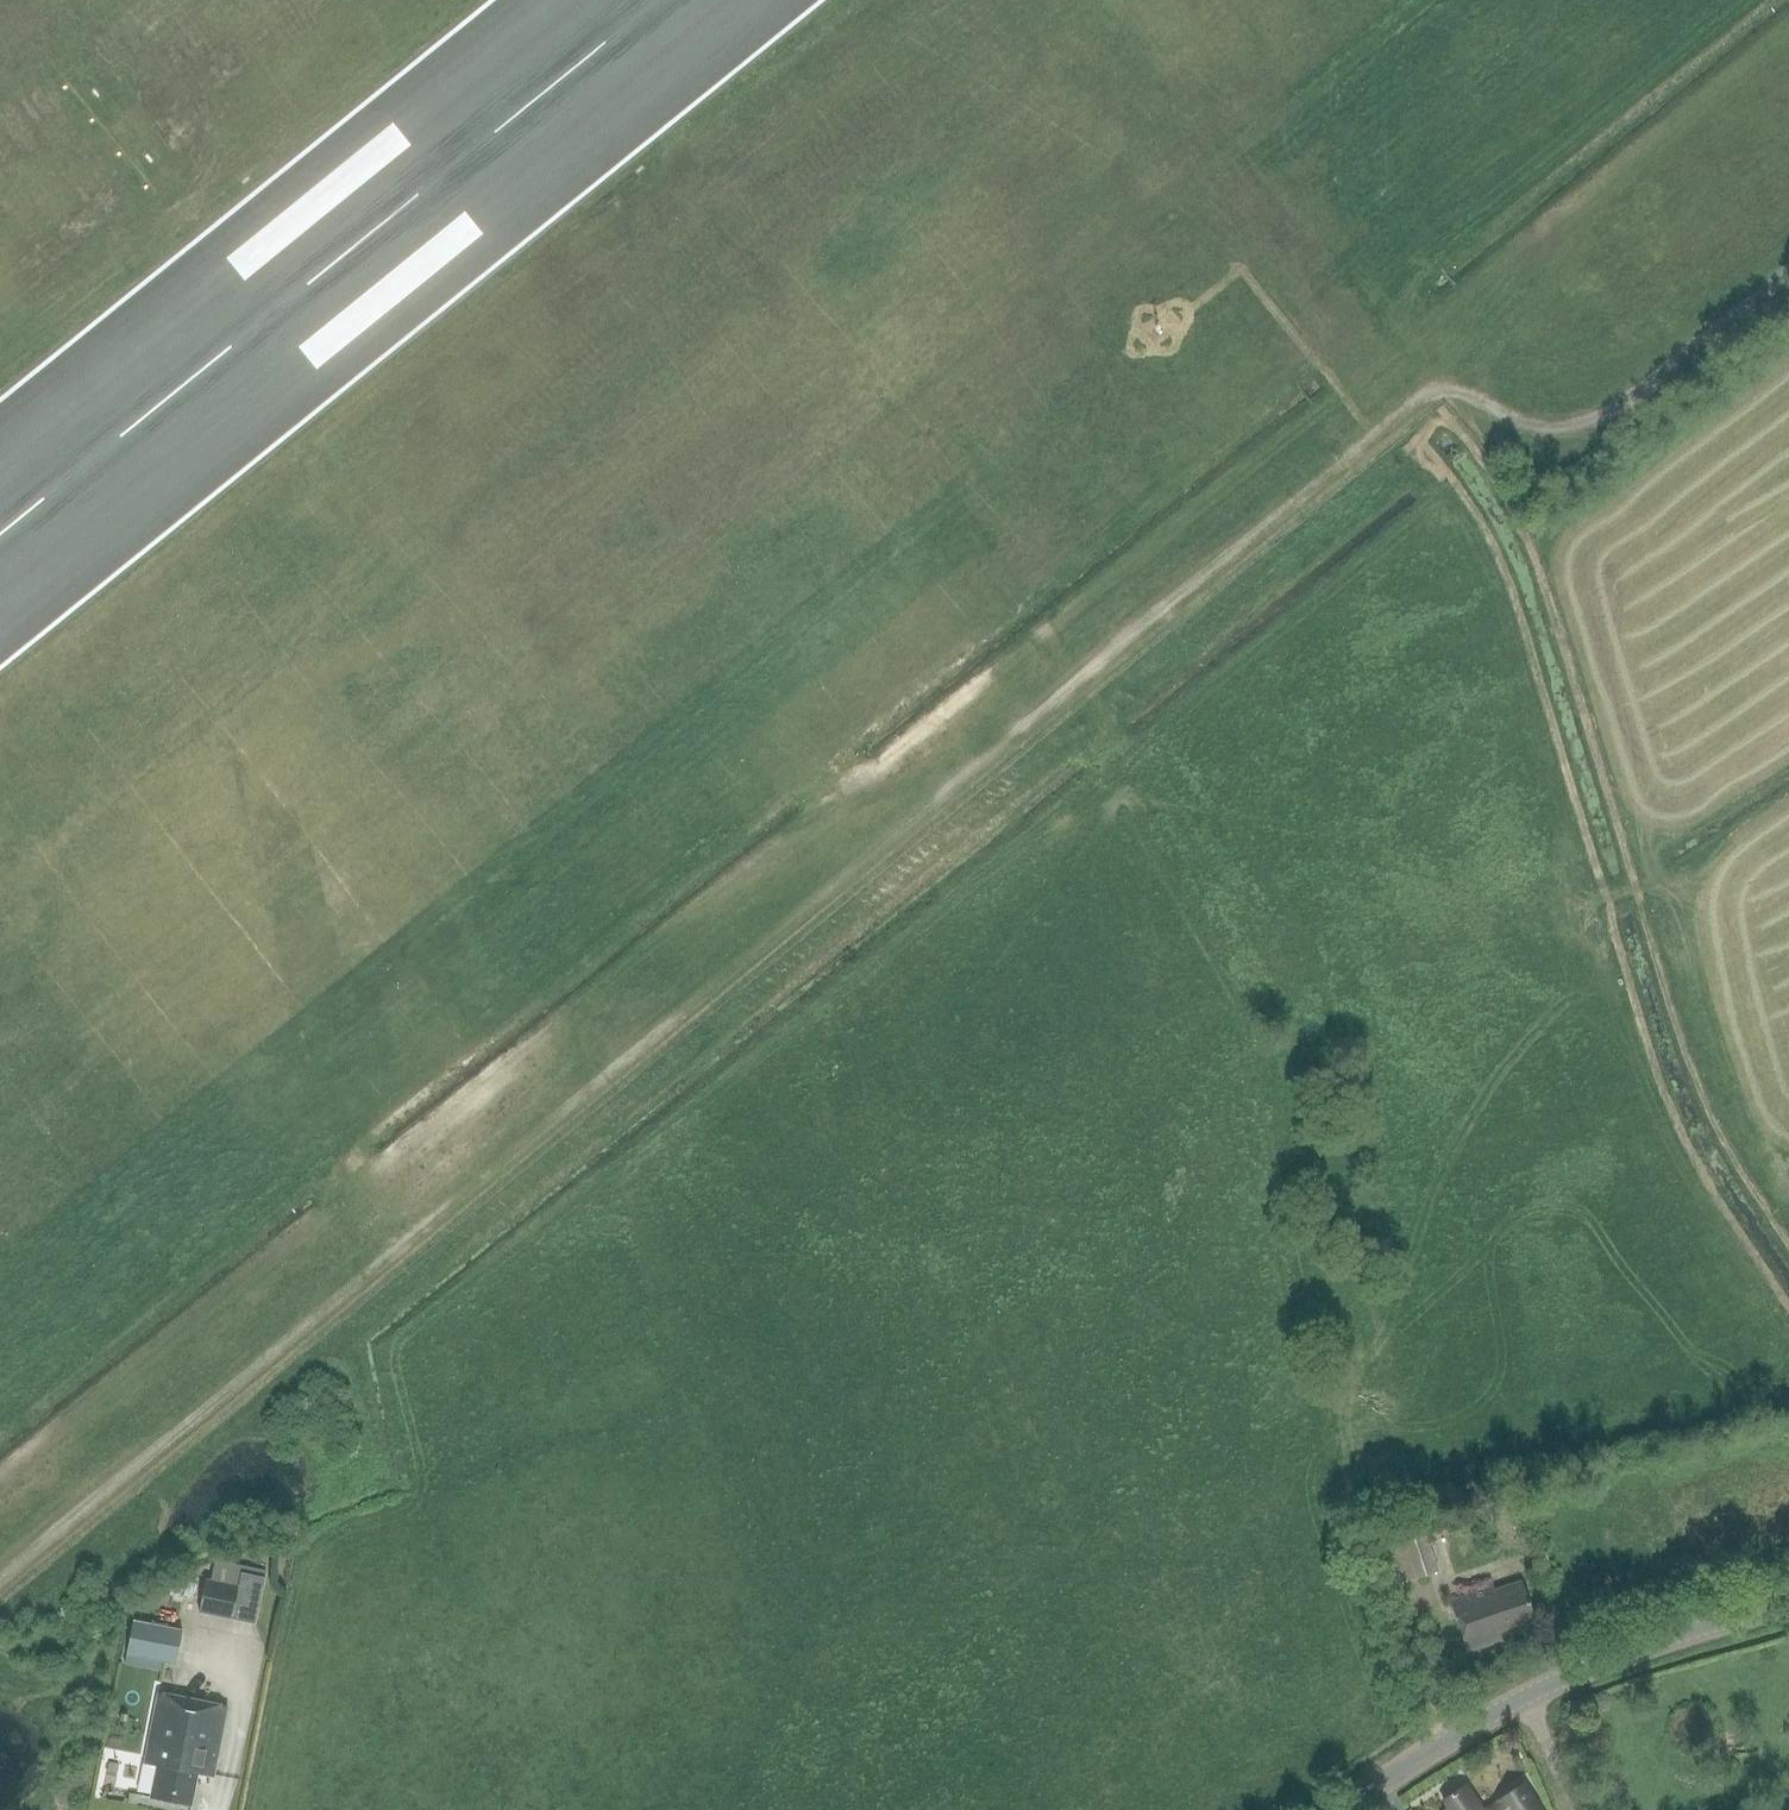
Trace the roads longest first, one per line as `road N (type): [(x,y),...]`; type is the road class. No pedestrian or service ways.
road 1 (tertiary): [(1338,1809),(1454,1736),(1607,1660),(1788,1601)]
road 2 (track): [(1525,1698),(1575,1809)]

